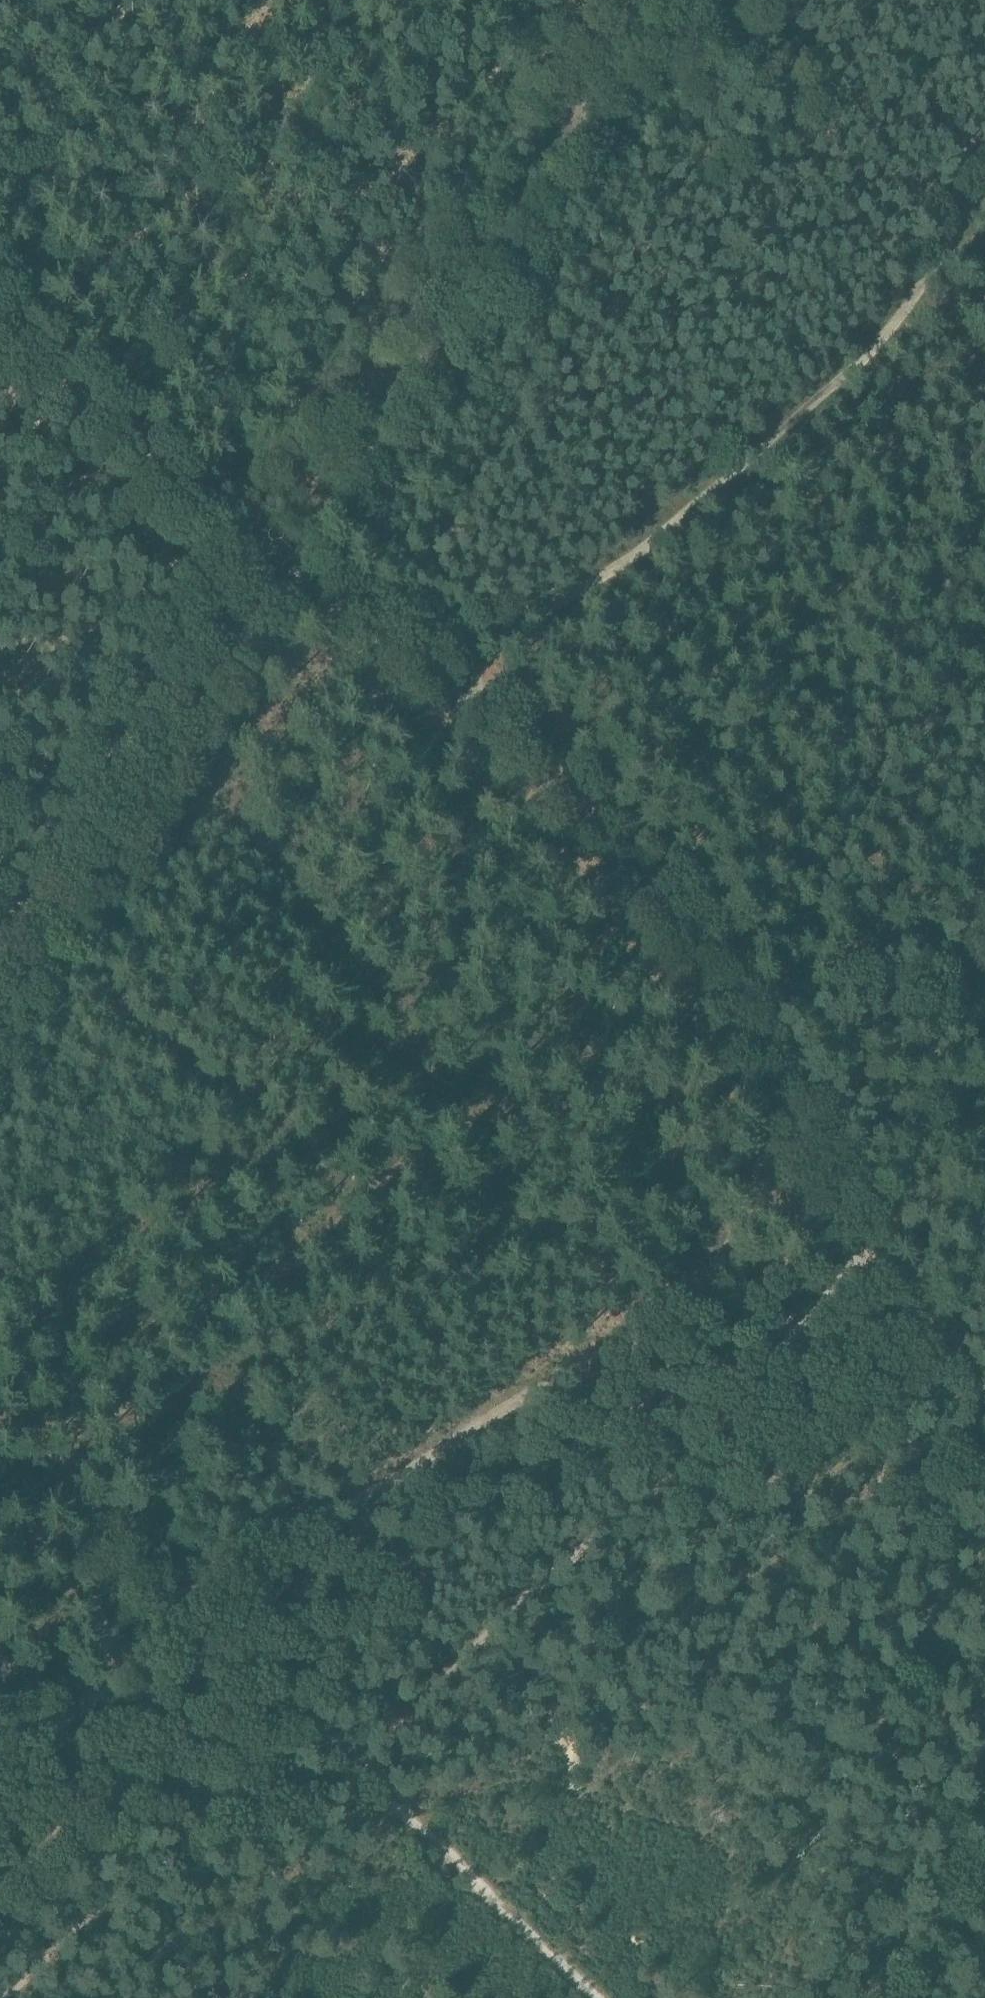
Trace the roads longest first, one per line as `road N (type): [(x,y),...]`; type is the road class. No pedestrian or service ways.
road 1 (track): [(0,1997),(173,1846),(352,1754),(862,1258)]
road 2 (track): [(46,1455),(187,1359),(228,1308),(313,1231),(458,1131),(588,1070),(695,1032),(740,1036),(984,901)]
road 3 (track): [(0,1774),(184,1616),(216,1579),(348,1504),(674,1297),(727,1232),(752,1187),(762,1147),(754,1060)]
road 4 (track): [(984,1386),(862,1258),(775,1097),(654,901),(513,741),(305,593),(277,587)]
road 5 (track): [(599,1997),(0,1412)]
road 6 (track): [(420,668),(608,569),(892,323),(941,237)]
road 7 (track): [(0,320),(257,576),(277,587)]
road 8 (track): [(752,0),(891,154),(941,237)]
road 9 (track): [(905,1997),(984,1864)]

